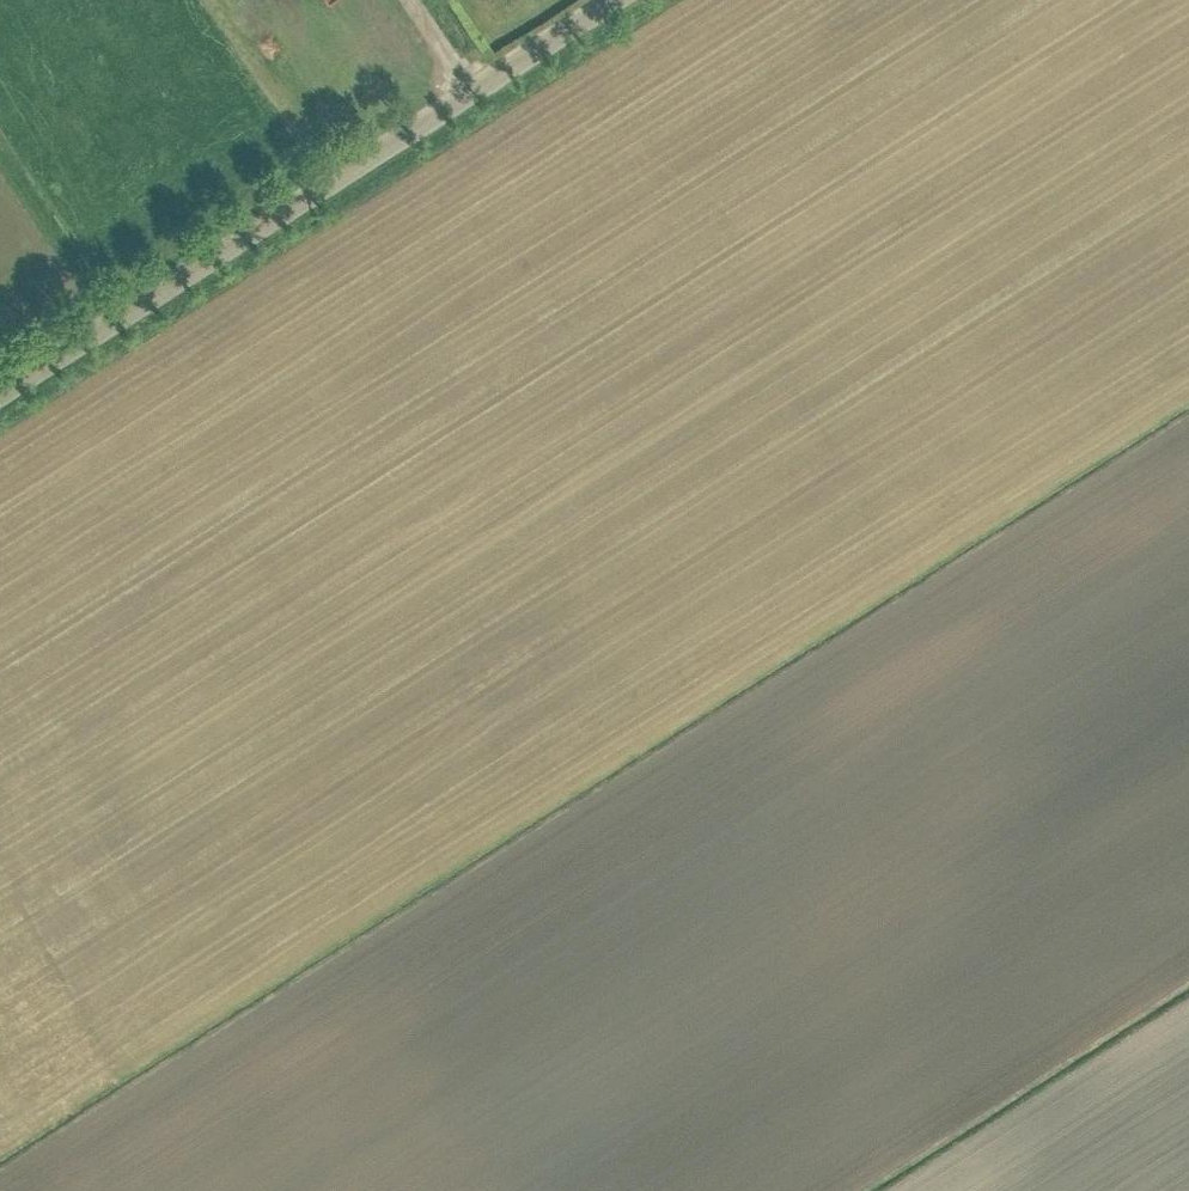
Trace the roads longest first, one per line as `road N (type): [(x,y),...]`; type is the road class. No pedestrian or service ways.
road 1 (unclassified): [(0,385),(607,0)]

